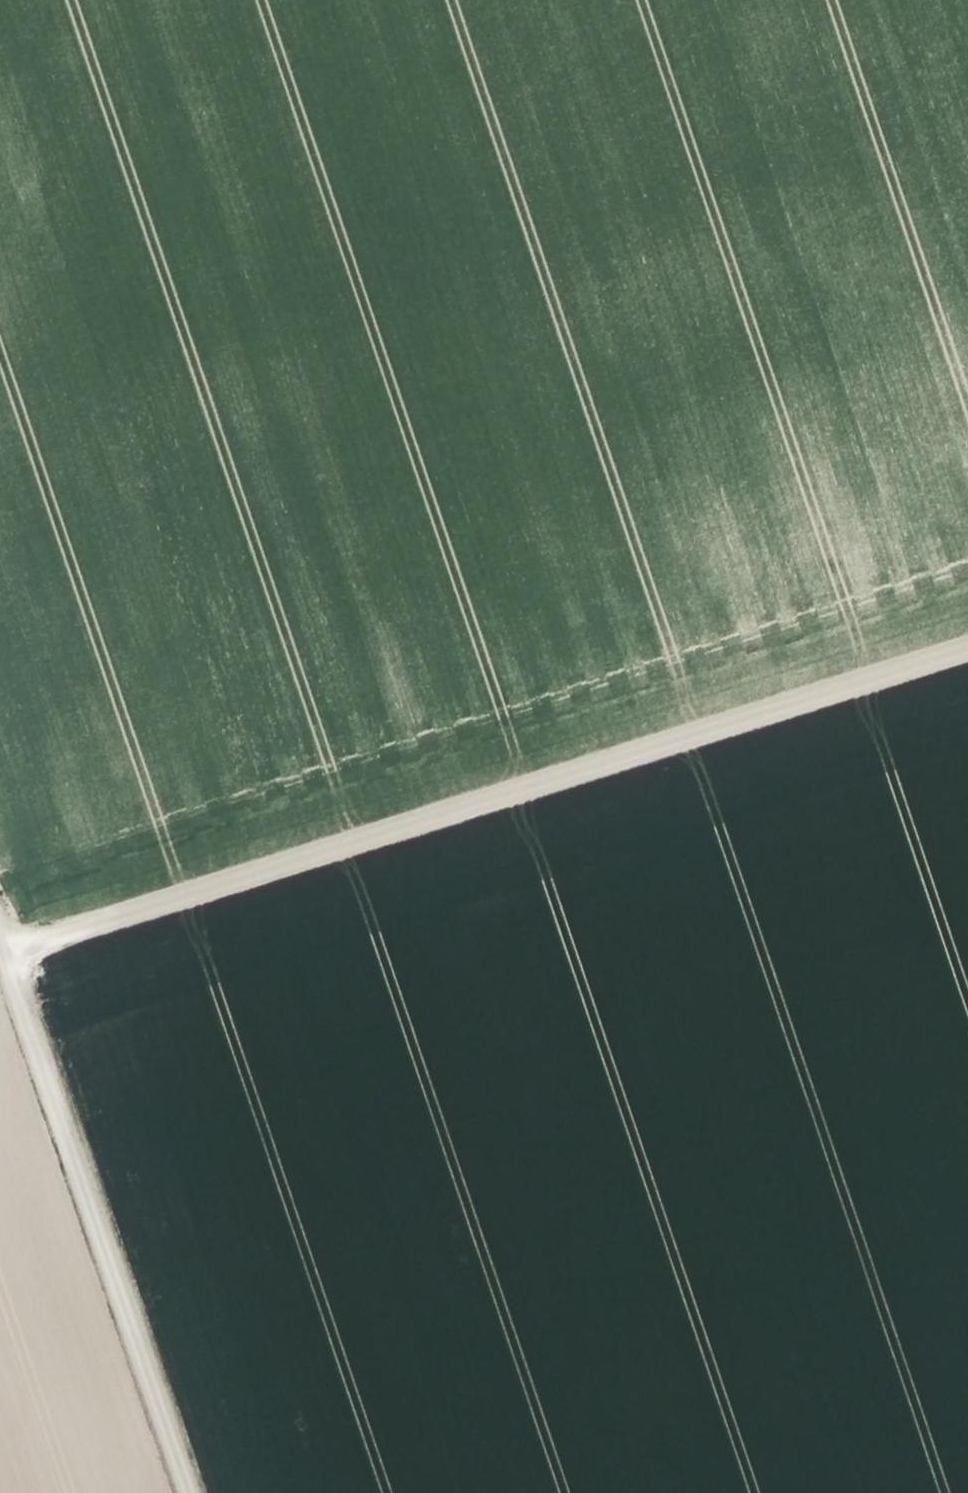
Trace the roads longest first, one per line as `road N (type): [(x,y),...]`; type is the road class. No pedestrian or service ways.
road 1 (track): [(6,960),(967,649)]
road 2 (track): [(0,942),(186,1492)]

